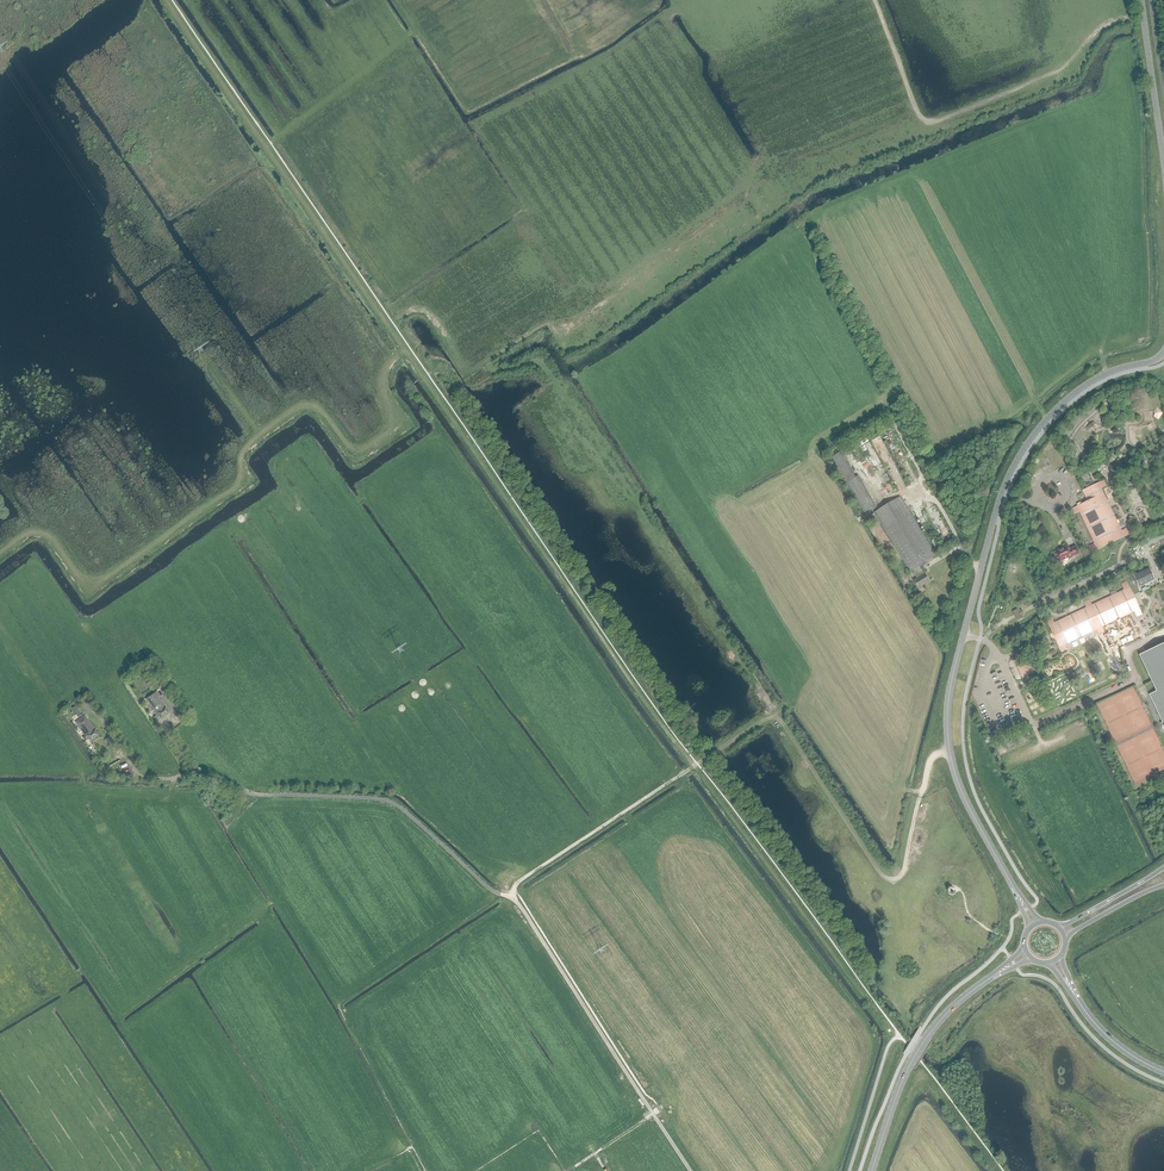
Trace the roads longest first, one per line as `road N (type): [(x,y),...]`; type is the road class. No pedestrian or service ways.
road 1 (track): [(950,750),(930,761),(903,871),(887,879),(546,369),(534,362),(496,370),(485,358)]
road 2 (unclassified): [(1013,885),(964,796),(948,736),(951,684),(990,532),(1013,469),(1049,417),(1095,380),(1163,351)]
road 3 (track): [(513,897),(518,882),(776,714)]
road 4 (tertiary): [(991,977),(946,1015),(914,1058),(871,1170)]
road 5 (unclassified): [(1163,162),(1142,0)]
road 6 (track): [(875,0),(915,108),(937,122)]
road 7 (trunk): [(1163,867),(1060,928)]

